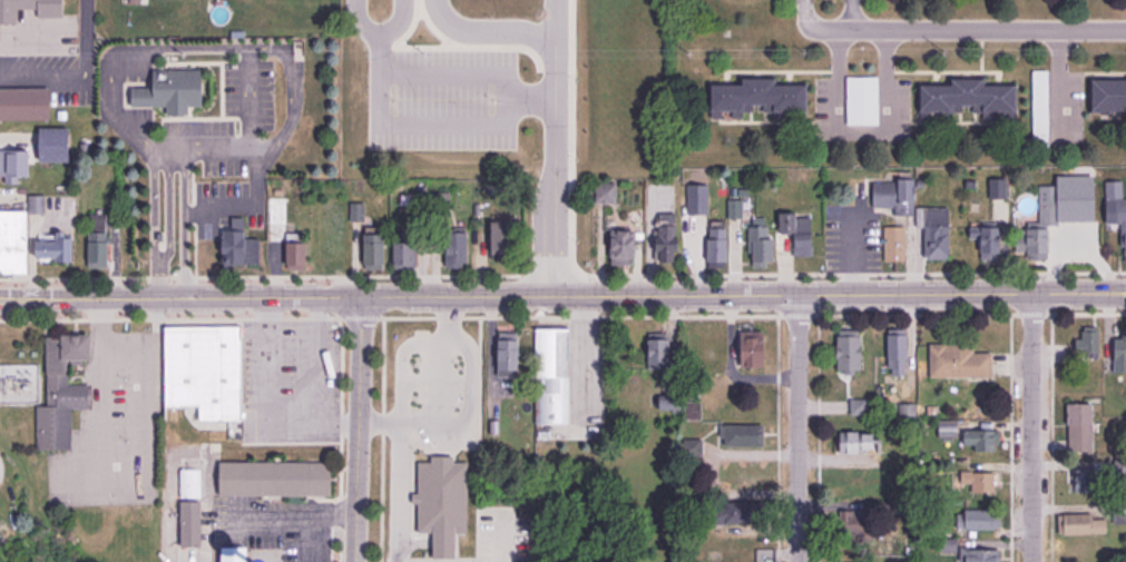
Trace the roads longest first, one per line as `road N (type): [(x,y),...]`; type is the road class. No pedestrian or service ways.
road 1 (tertiary): [(0,300),(1125,295)]
road 2 (residential): [(1125,34),(852,30)]
road 3 (residential): [(557,29),(557,295)]
road 4 (residential): [(1031,296),(1033,561)]
road 5 (residential): [(797,561),(797,296)]
road 6 (residential): [(362,299),(354,561)]
road 7 (residential): [(557,29),(450,22),(430,10),(430,0)]

